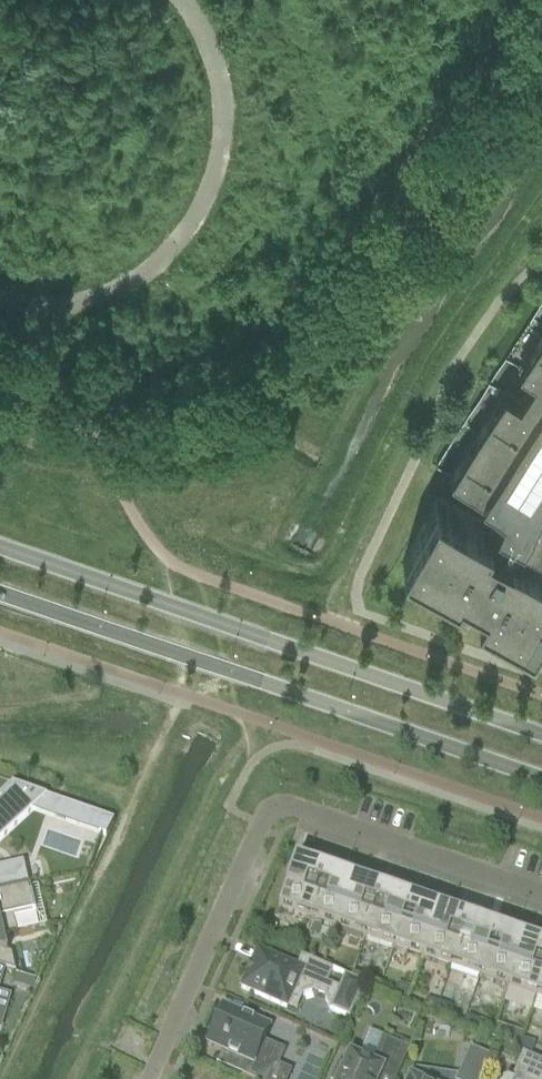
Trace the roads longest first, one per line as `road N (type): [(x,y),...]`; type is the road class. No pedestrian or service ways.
road 1 (secondary): [(541,736),(0,551)]
road 2 (secondary): [(0,599),(541,781)]
road 3 (residential): [(153,1068),(258,827),(277,807),(541,897)]
road 4 (unclassified): [(171,0),(199,37),(198,112),(190,195),(161,250),(117,284),(58,304),(0,298)]

